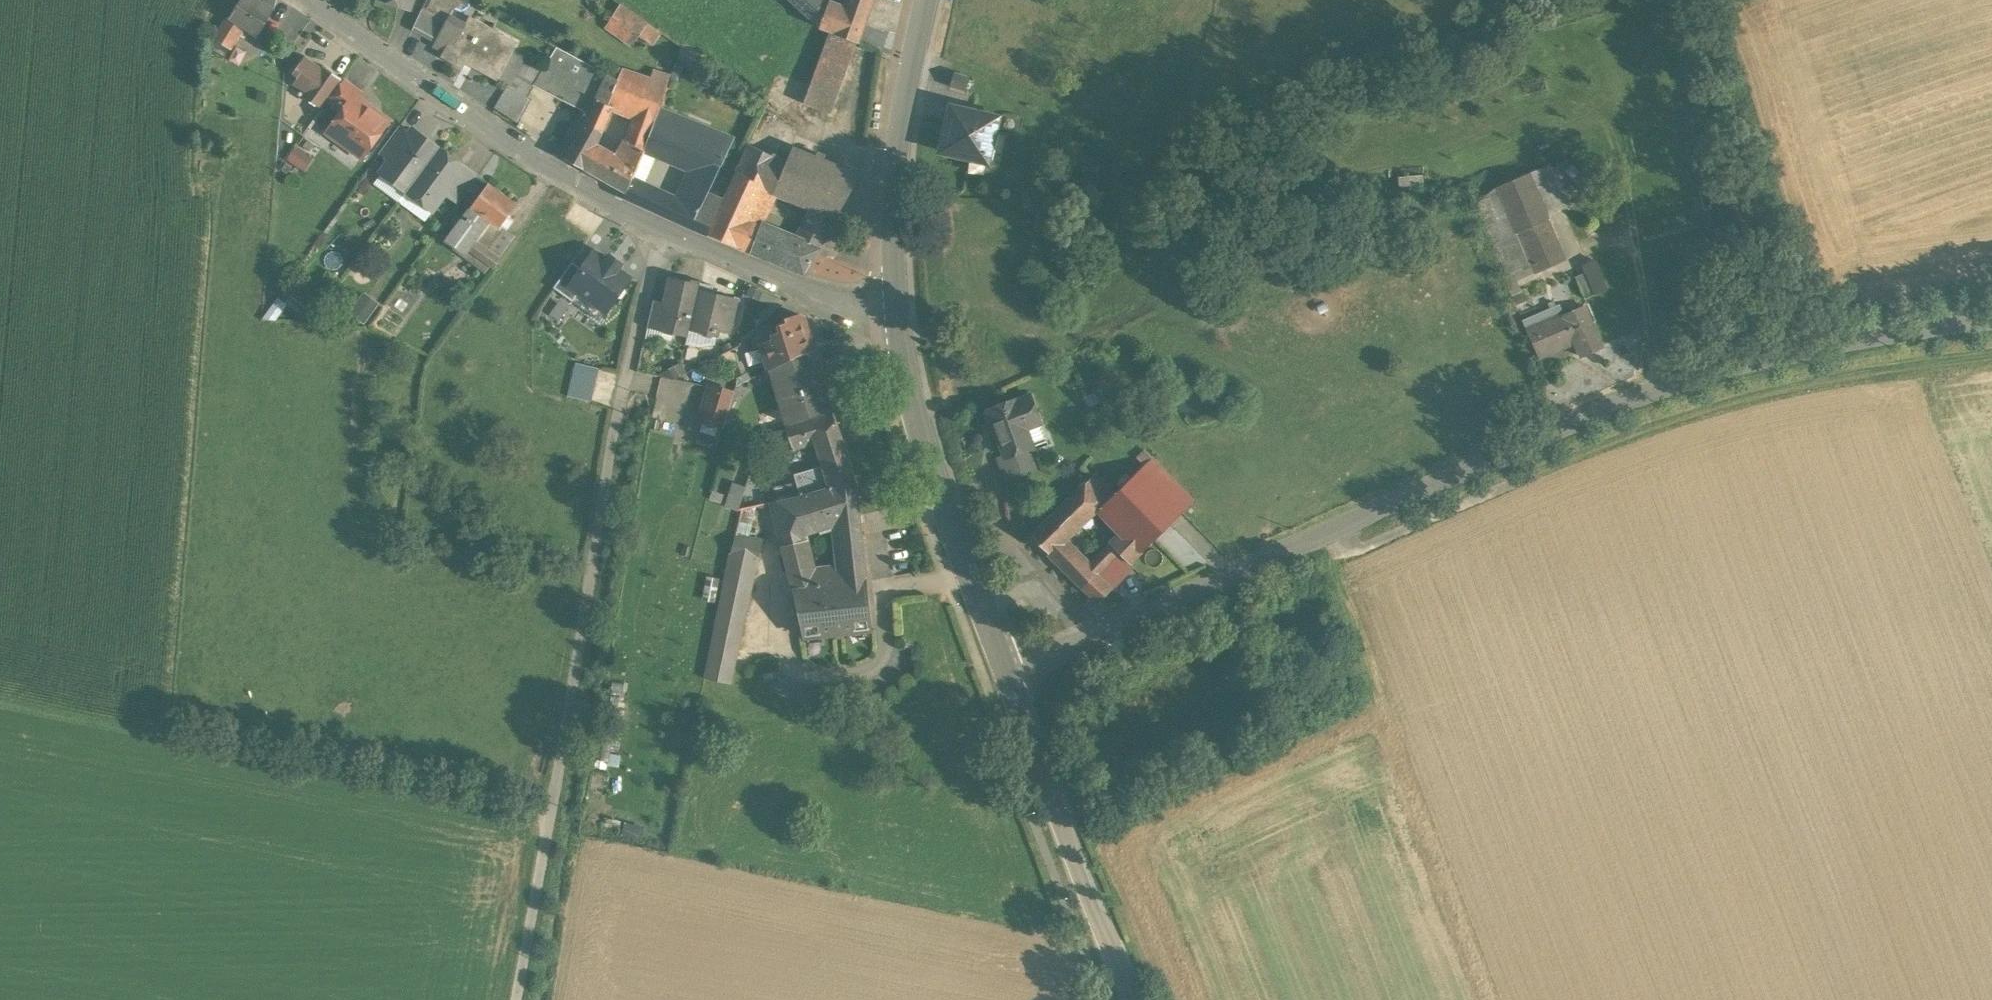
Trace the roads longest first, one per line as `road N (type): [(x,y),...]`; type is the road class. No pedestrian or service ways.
road 1 (tertiary): [(1007,672),(1526,441),(1709,370),(1991,316)]
road 2 (track): [(1991,355),(1676,418),(1355,548),(1342,522)]
road 3 (tertiary): [(302,0),(662,230),(758,271),(880,311),(895,309)]
road 4 (track): [(662,230),(610,433),(547,812)]
road 5 (track): [(0,701),(547,812)]
road 6 (tertiary): [(1007,672),(930,471),(895,309)]
road 7 (tertiary): [(1137,999),(1068,844),(1007,672)]
road 8 (tertiary): [(895,309),(897,144),(926,0)]
road 9 (track): [(547,812),(515,999)]

